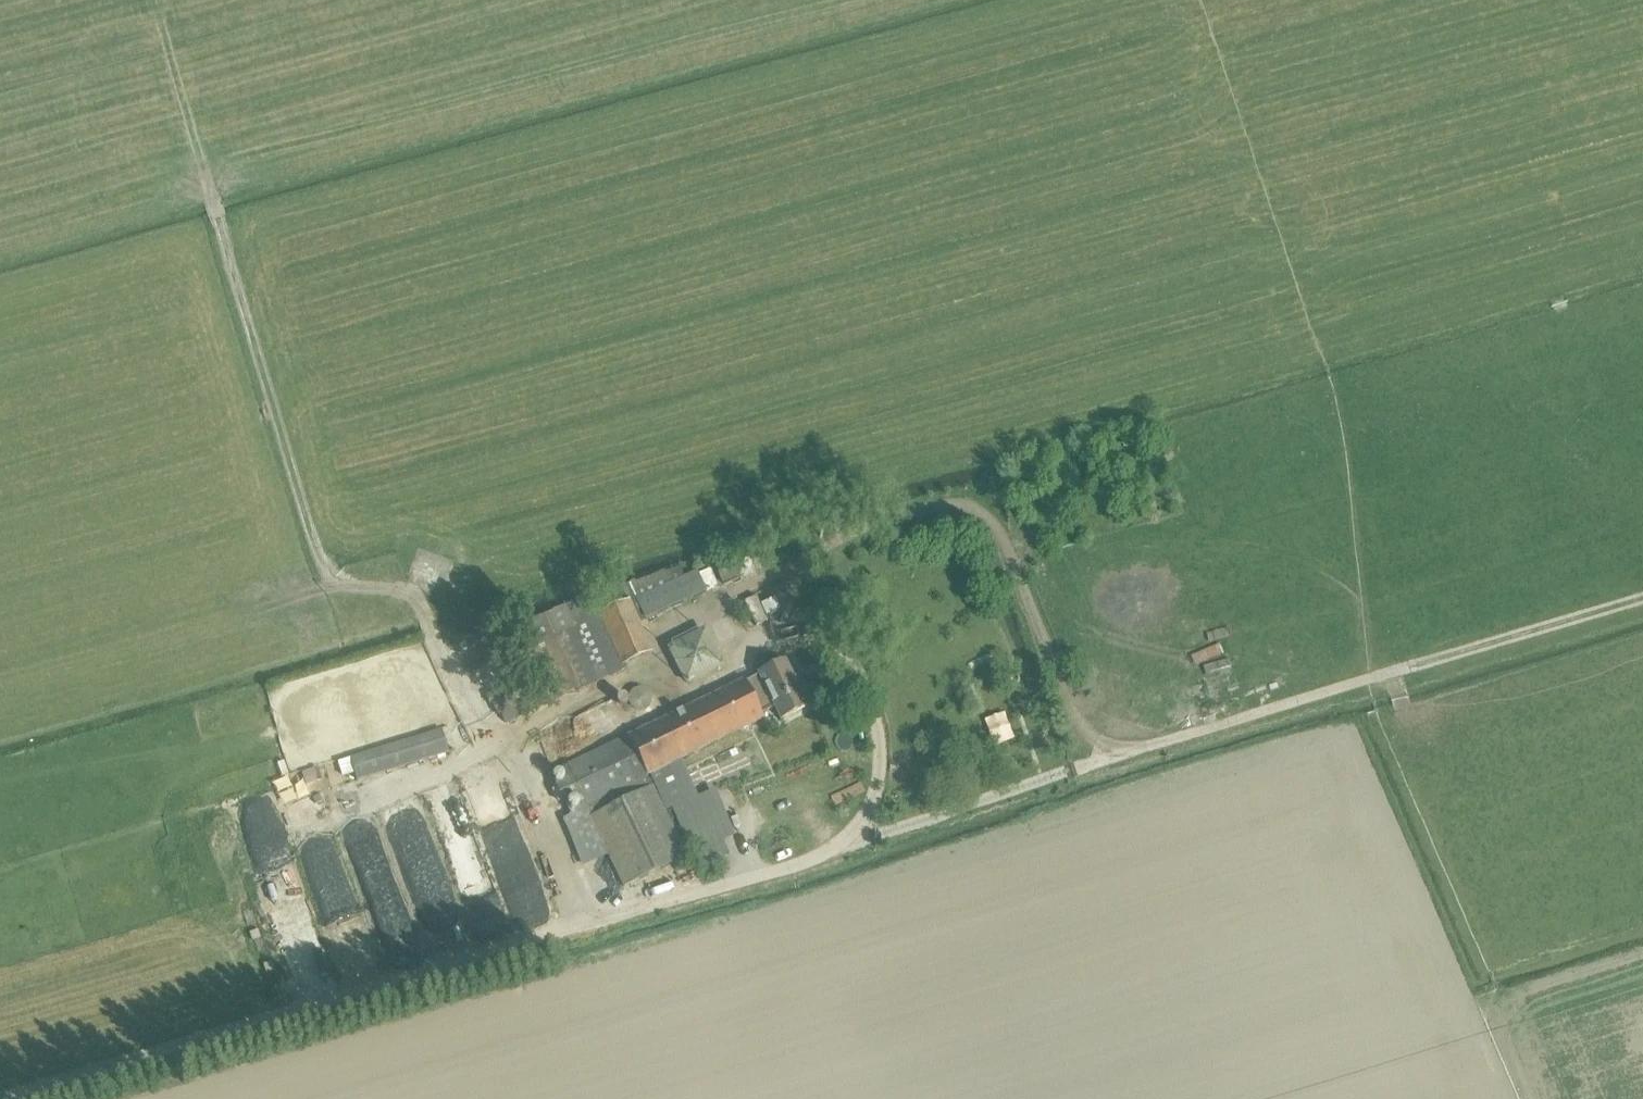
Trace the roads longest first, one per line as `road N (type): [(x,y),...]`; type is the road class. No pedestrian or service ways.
road 1 (track): [(1642,600),(1118,758),(815,863)]
road 2 (track): [(595,928),(522,762),(469,705),(423,608),(391,592),(334,587),(223,227)]

